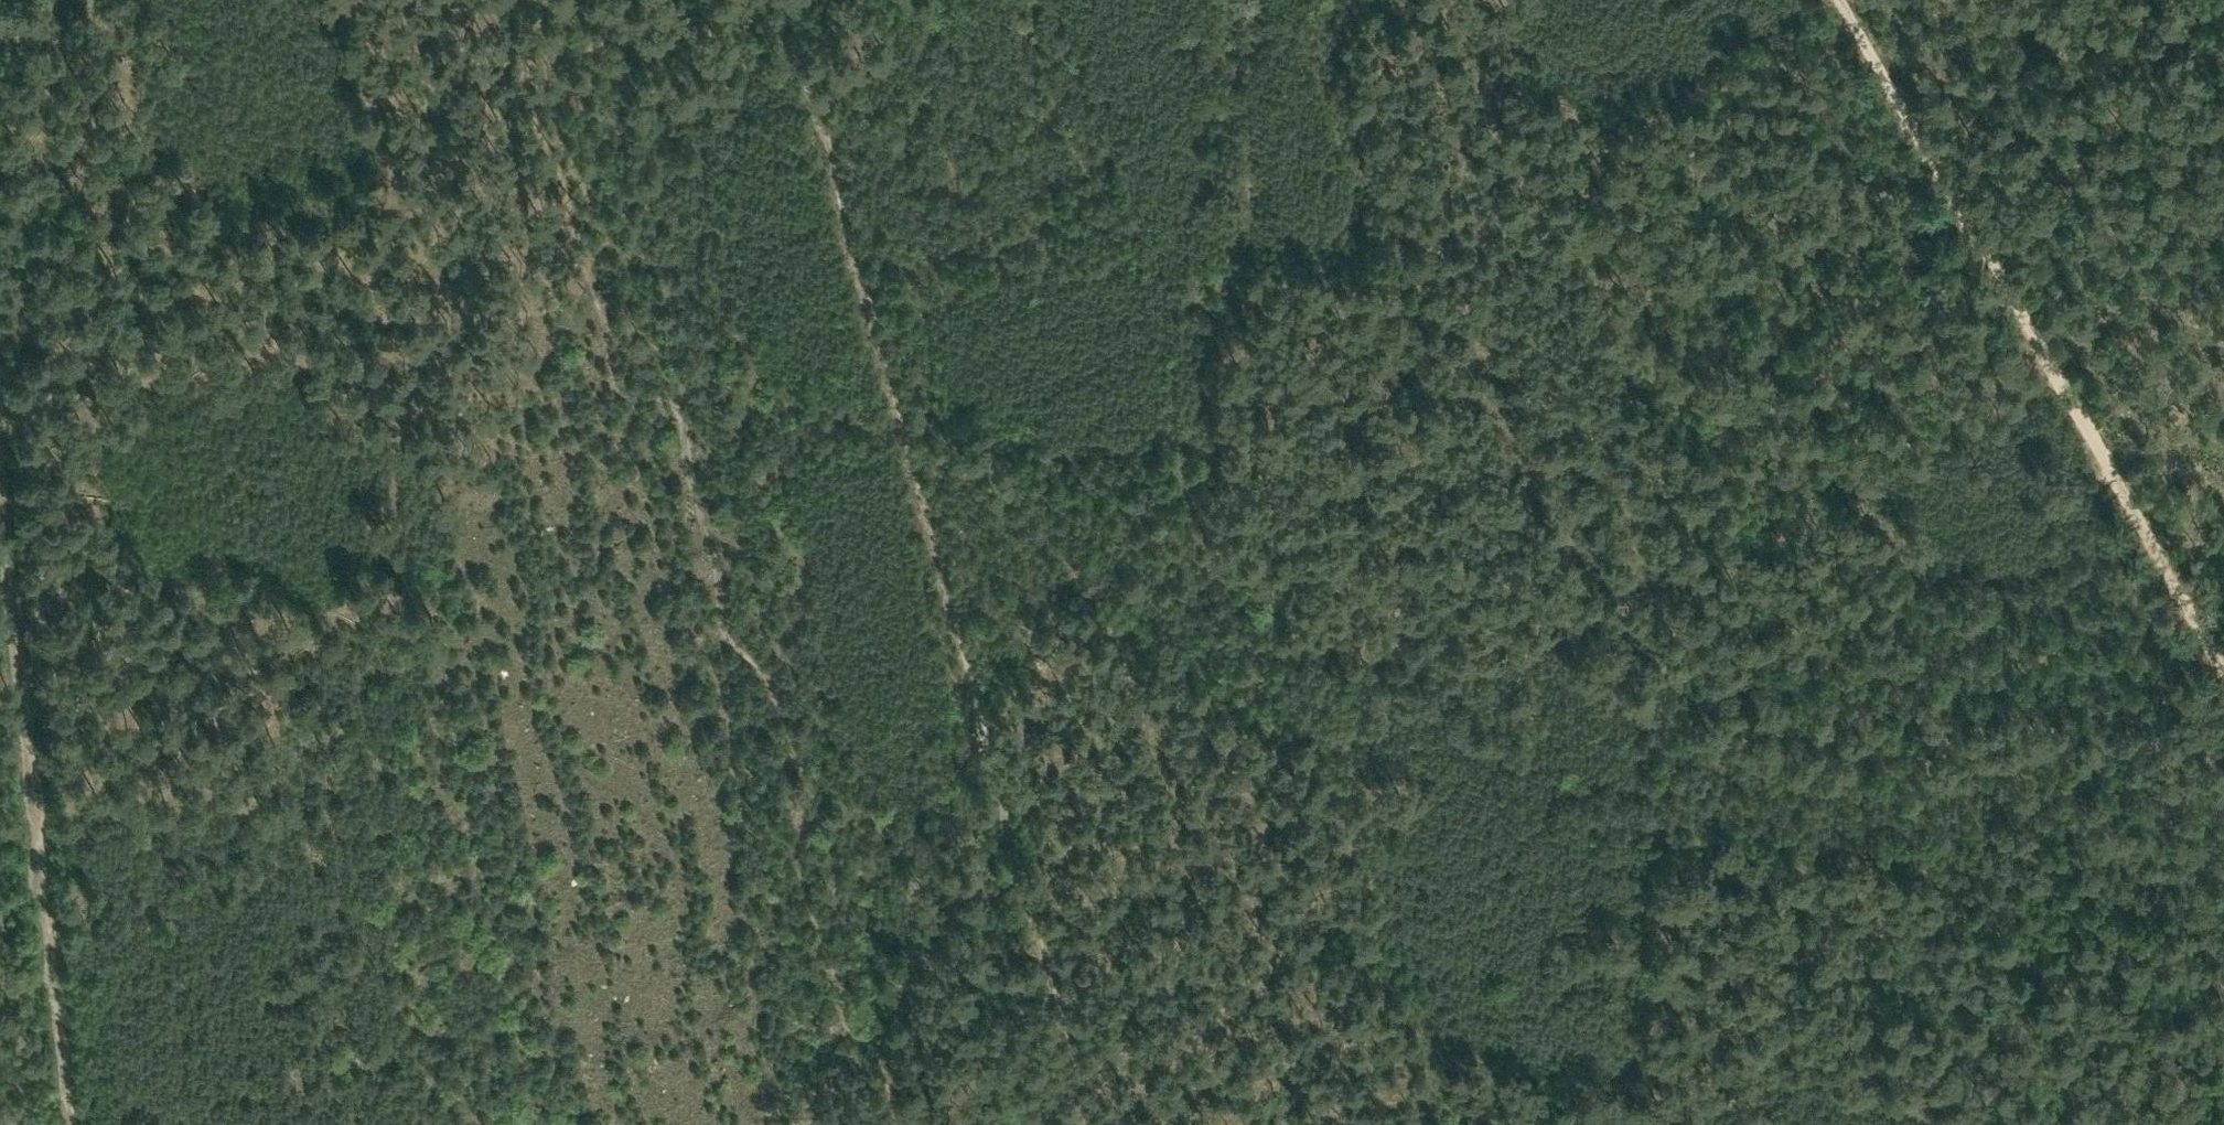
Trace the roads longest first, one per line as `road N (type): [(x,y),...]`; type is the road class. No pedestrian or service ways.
road 1 (track): [(1837,0),(2223,679)]
road 2 (track): [(73,1124),(0,479)]

